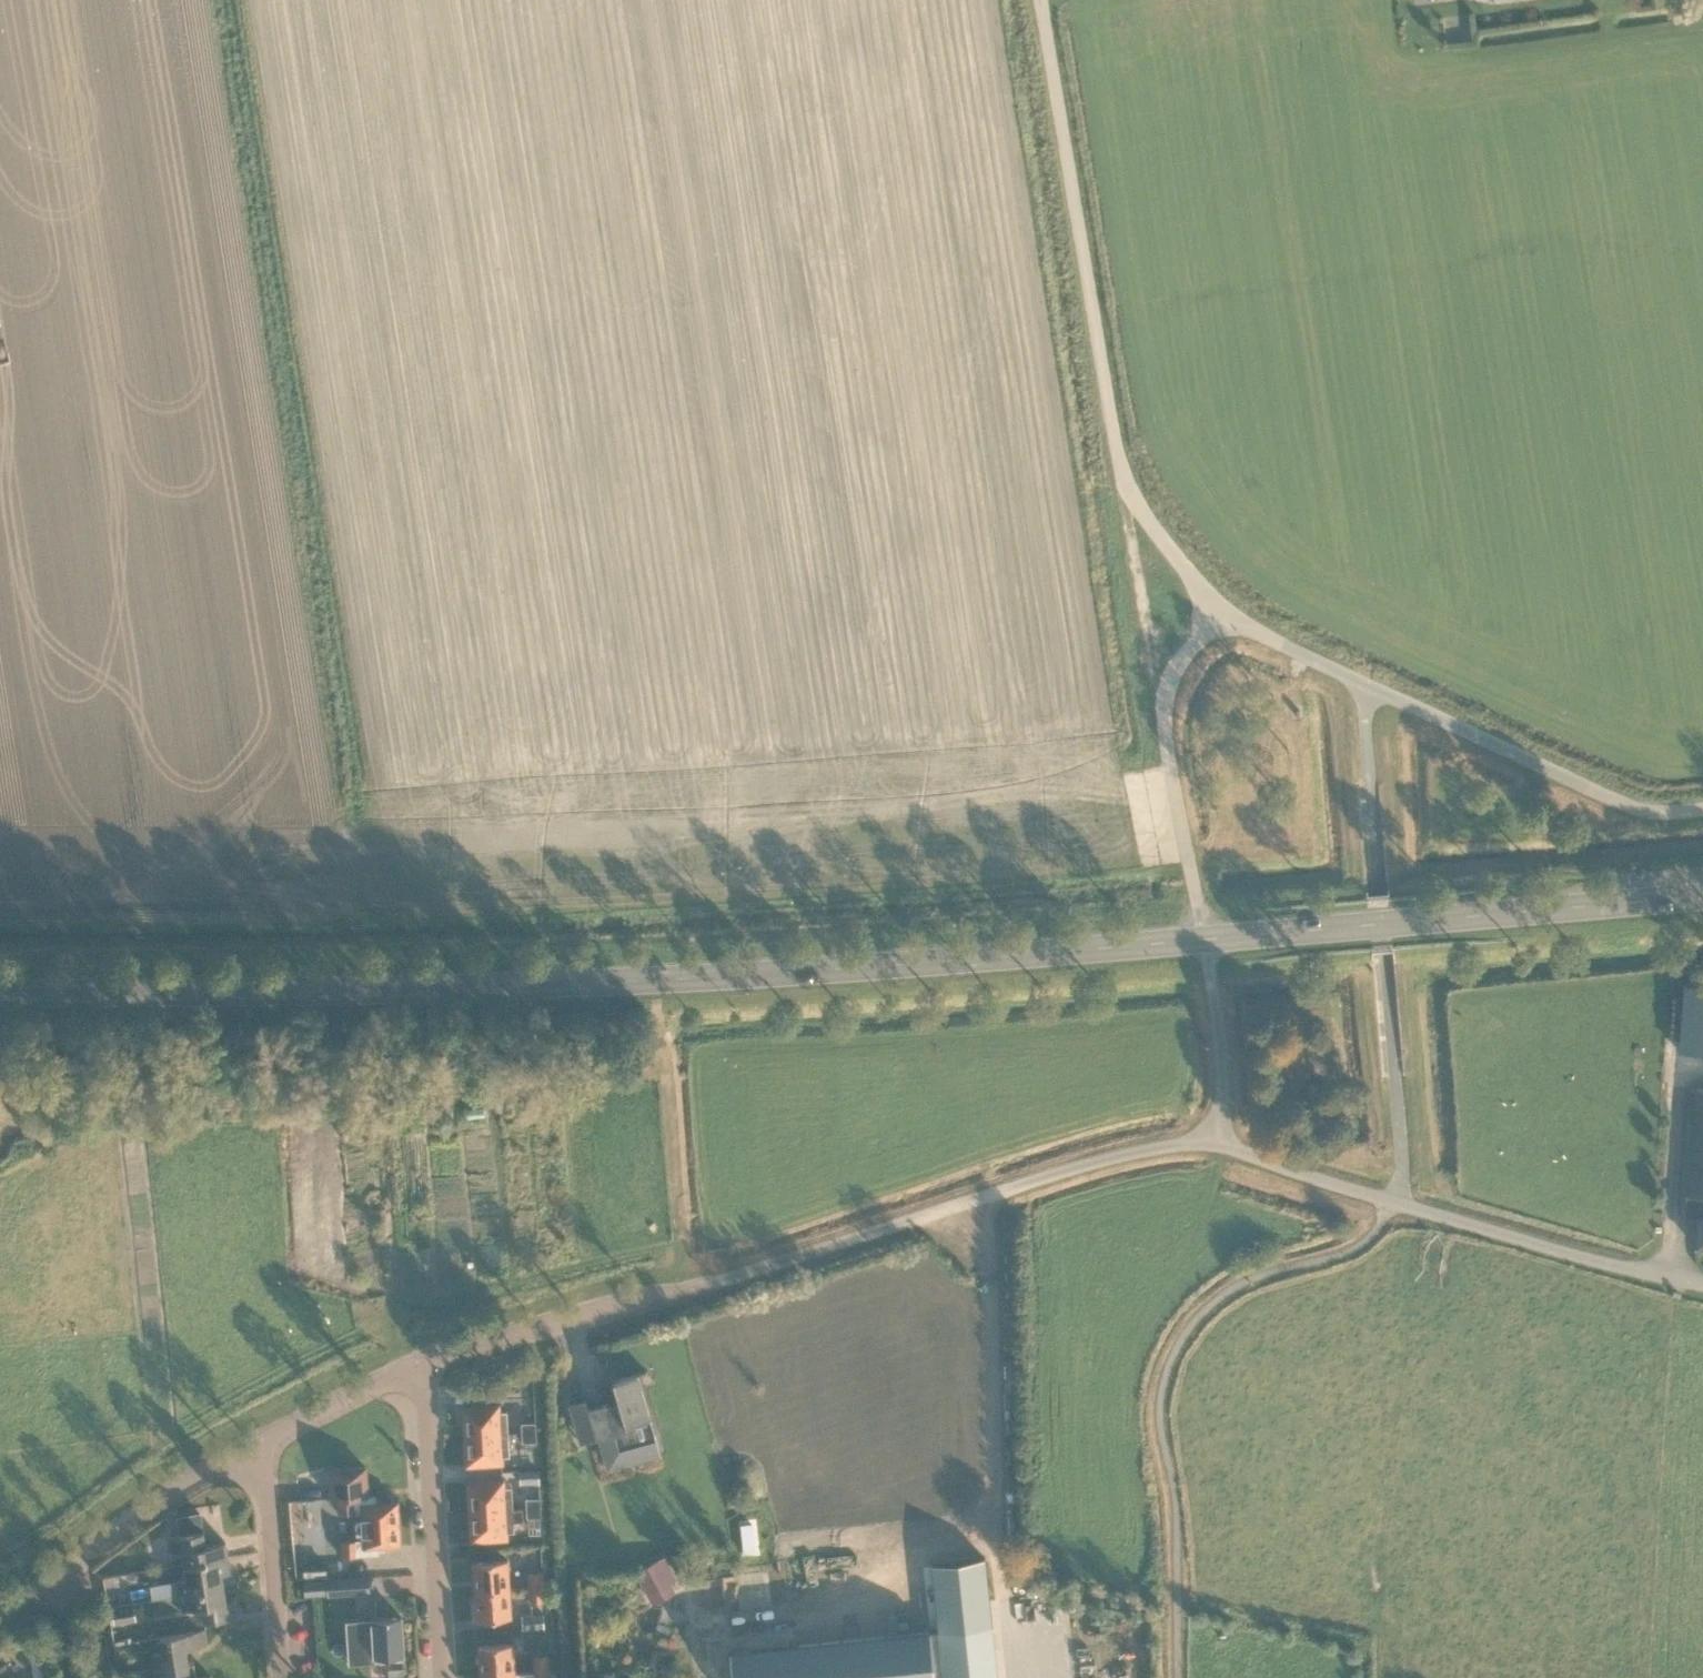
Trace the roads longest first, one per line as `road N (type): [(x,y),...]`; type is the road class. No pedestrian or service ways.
road 1 (primary): [(0,990),(622,978),(1206,937)]
road 2 (unclassified): [(417,1361),(709,1281),(1065,1169),(1216,1139)]
road 3 (unclassified): [(1219,608),(1128,483),(1101,371),(1042,0)]
road 4 (unclassified): [(1216,1139),(1622,1266),(1702,1282)]
road 5 (primary): [(1206,937),(1702,893)]
road 6 (unclassified): [(1374,687),(1613,795),(1702,806)]
road 7 (unclassified): [(1206,937),(1164,706),(1173,669),(1219,608)]
road 8 (unclassified): [(440,1677),(417,1361)]
road 9 (unclassified): [(0,1616),(151,1502),(261,1440)]
road 10 (residential): [(285,1677),(261,1440)]
road 11 (unclassified): [(1206,937),(1225,1086),(1216,1139)]
road 12 (unclassified): [(261,1440),(417,1361)]
road 13 (unclassified): [(1374,687),(1219,608)]

